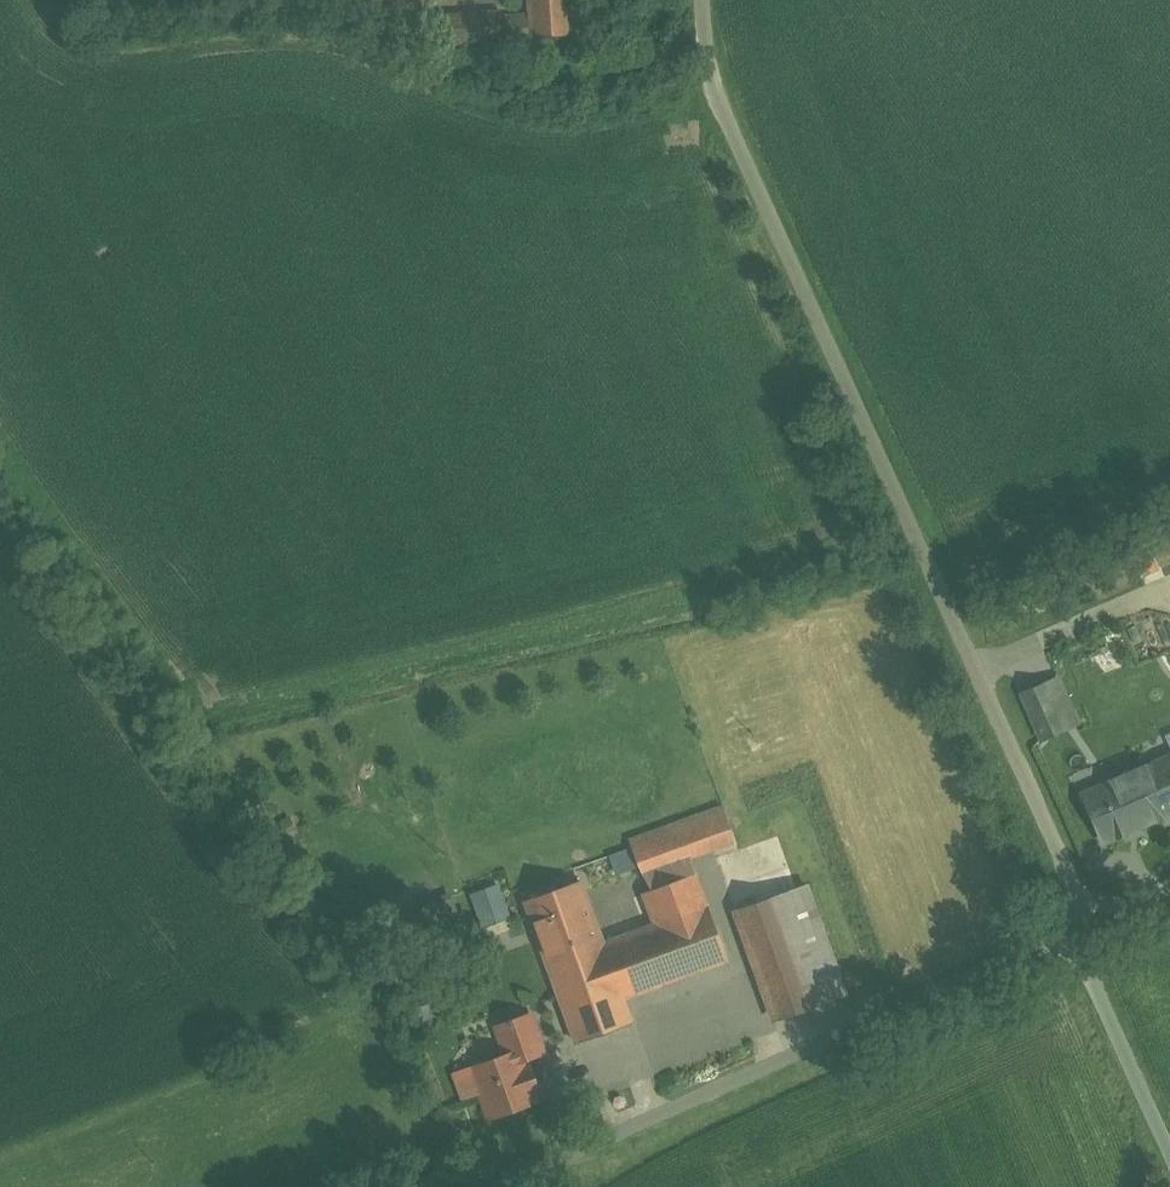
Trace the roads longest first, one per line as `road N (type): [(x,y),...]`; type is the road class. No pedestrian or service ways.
road 1 (residential): [(1076,912),(711,84),(699,0)]
road 2 (residential): [(1076,912),(504,1186)]
road 3 (residential): [(1169,1118),(1076,912)]

